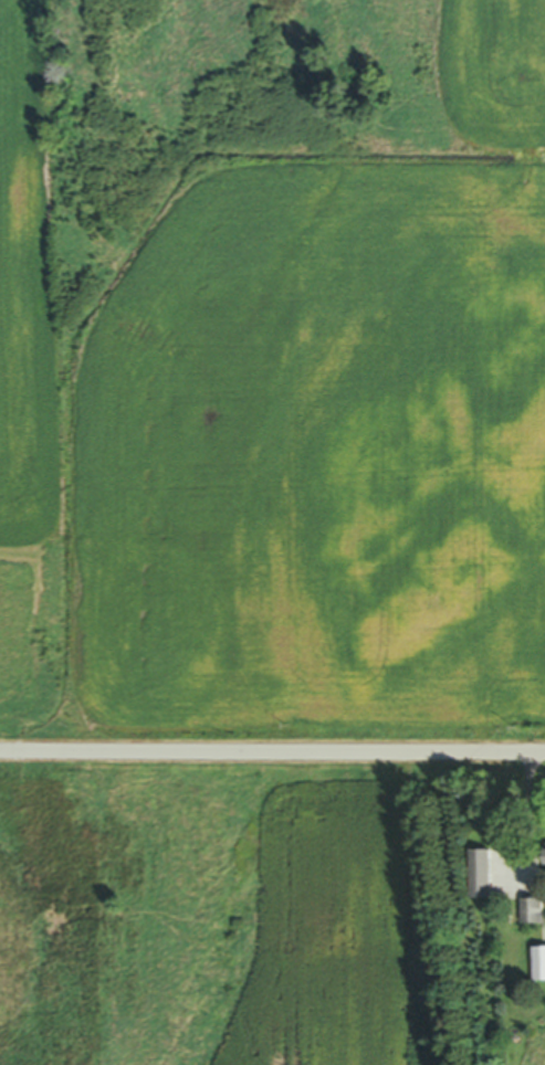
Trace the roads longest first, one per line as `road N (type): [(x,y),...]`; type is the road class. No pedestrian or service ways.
road 1 (residential): [(544,752),(0,751)]

